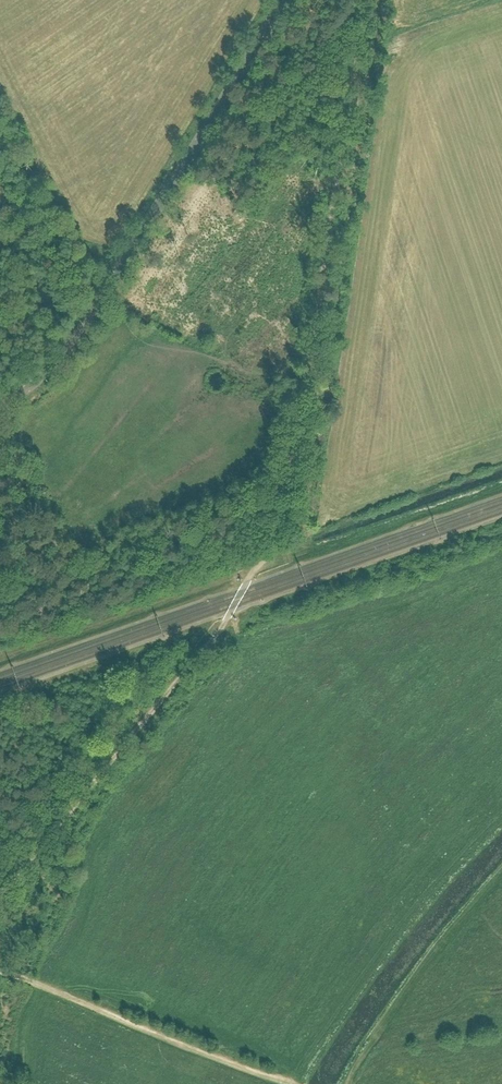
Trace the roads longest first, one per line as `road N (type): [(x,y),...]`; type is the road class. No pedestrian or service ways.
road 1 (track): [(0,897),(270,555),(310,359)]
road 2 (tertiary): [(0,410),(55,369),(98,308),(284,0)]
road 3 (track): [(310,359),(368,0)]
road 4 (track): [(292,1083),(0,971)]
road 5 (track): [(501,879),(445,941),(348,1083)]
road 6 (track): [(98,308),(0,127)]

